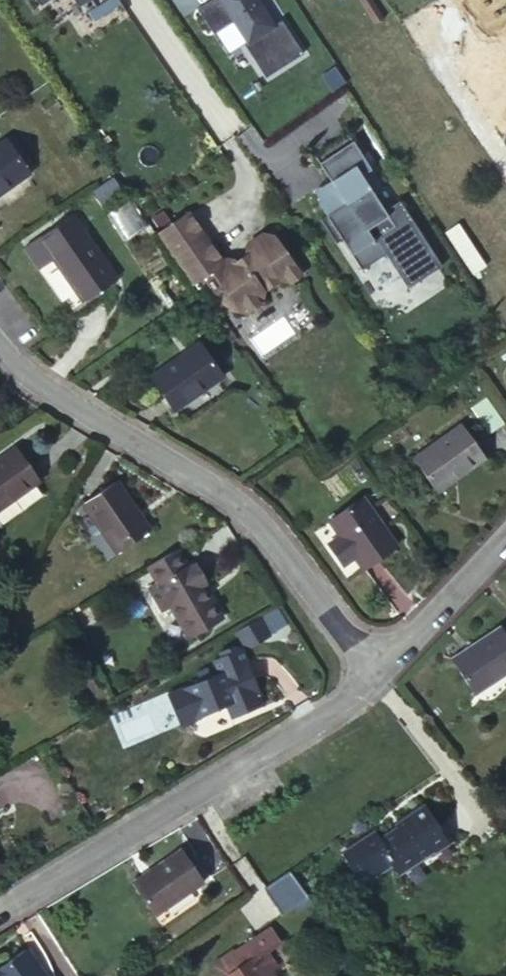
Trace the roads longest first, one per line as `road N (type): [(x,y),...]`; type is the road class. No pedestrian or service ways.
road 1 (residential): [(0,349),(37,381),(239,505),(272,536),(376,675)]
road 2 (residential): [(376,675),(333,710),(0,906)]
road 3 (residential): [(505,540),(376,675)]

